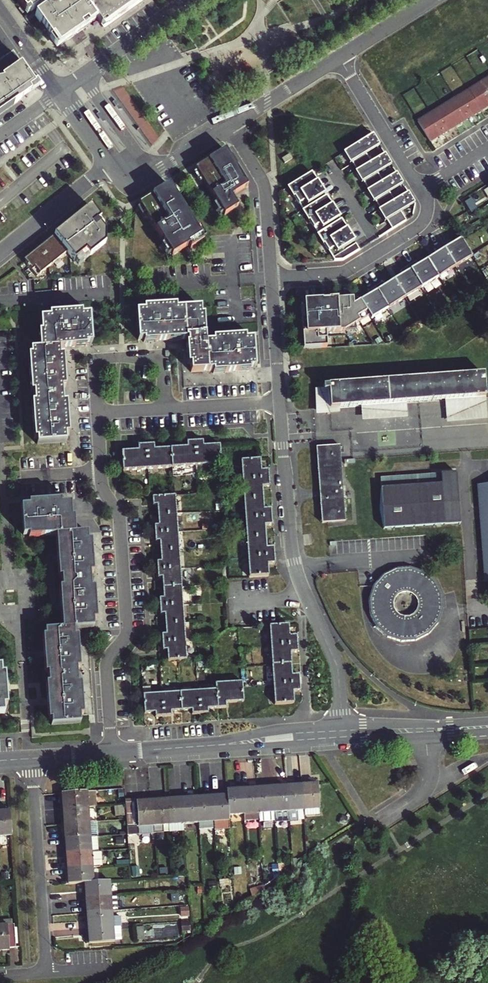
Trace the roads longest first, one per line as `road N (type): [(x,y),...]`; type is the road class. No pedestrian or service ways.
road 1 (residential): [(280,402),(98,413),(101,477),(121,526),(128,623),(108,667),(114,753)]
road 2 (residential): [(280,402),(293,554),(337,666),(345,734)]
road 3 (residential): [(0,976),(47,973),(33,759)]
road 4 (tertiary): [(114,753),(345,734)]
road 5 (residential): [(229,127),(266,188),(272,278)]
road 6 (residential): [(188,0),(60,93)]
road 7 (residential): [(421,189),(339,58)]
road 8 (residential): [(229,127),(135,186),(111,165)]
road 9 (residential): [(0,254),(111,165)]
road 10 (residential): [(339,58),(229,127)]
road 11 (residential): [(272,278),(280,402)]

